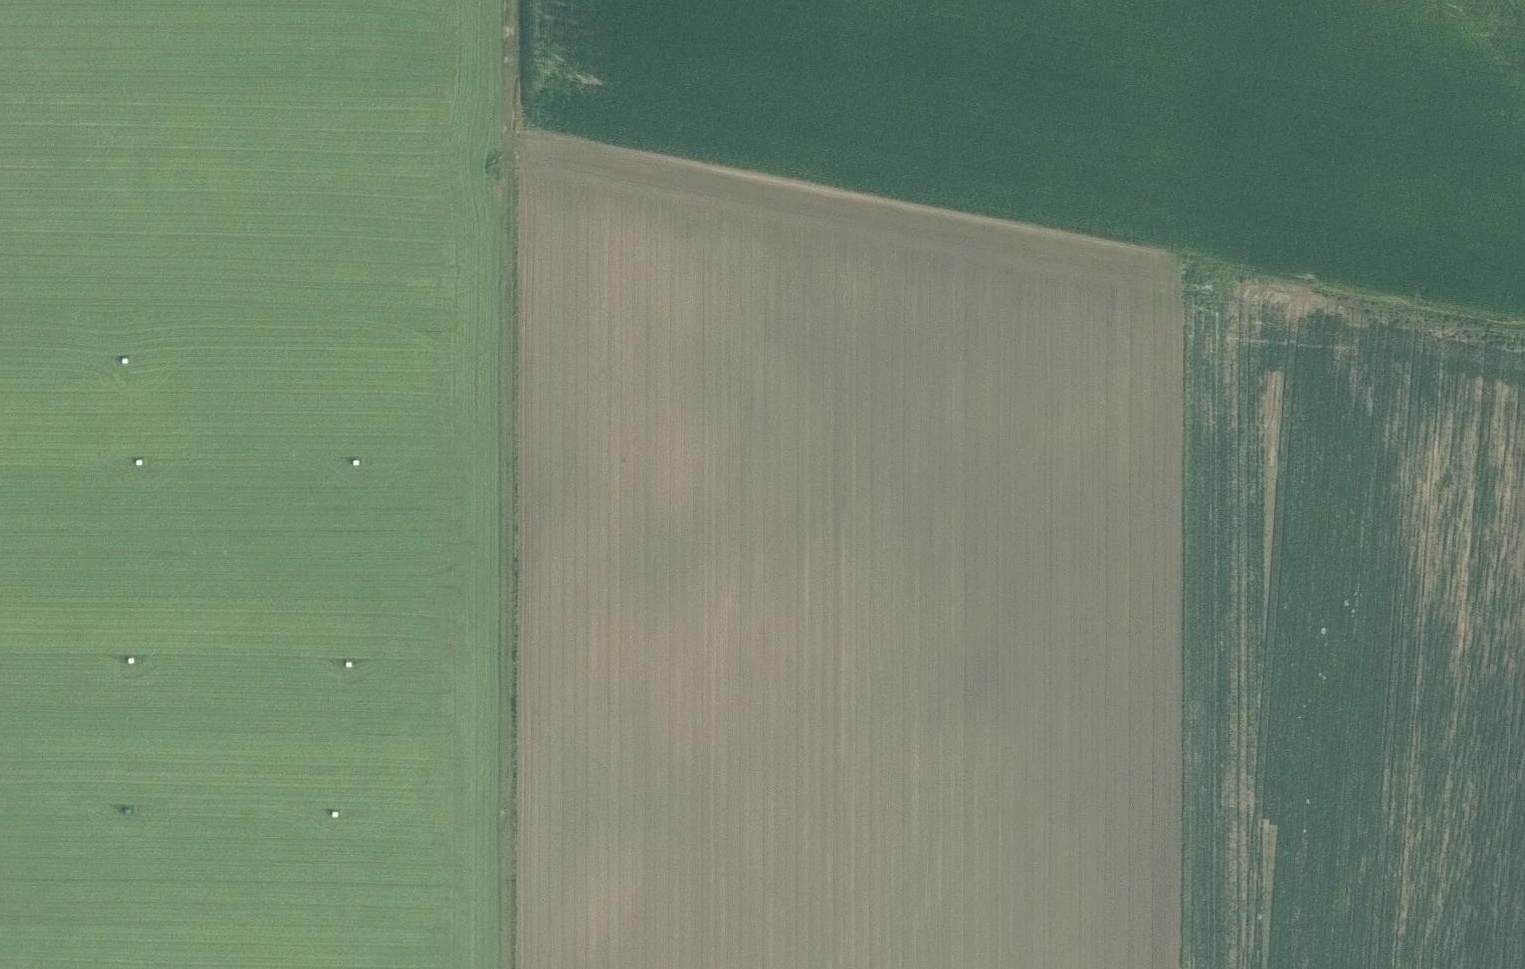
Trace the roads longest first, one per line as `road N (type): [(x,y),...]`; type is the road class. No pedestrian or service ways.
road 1 (track): [(514,0),(512,968)]

